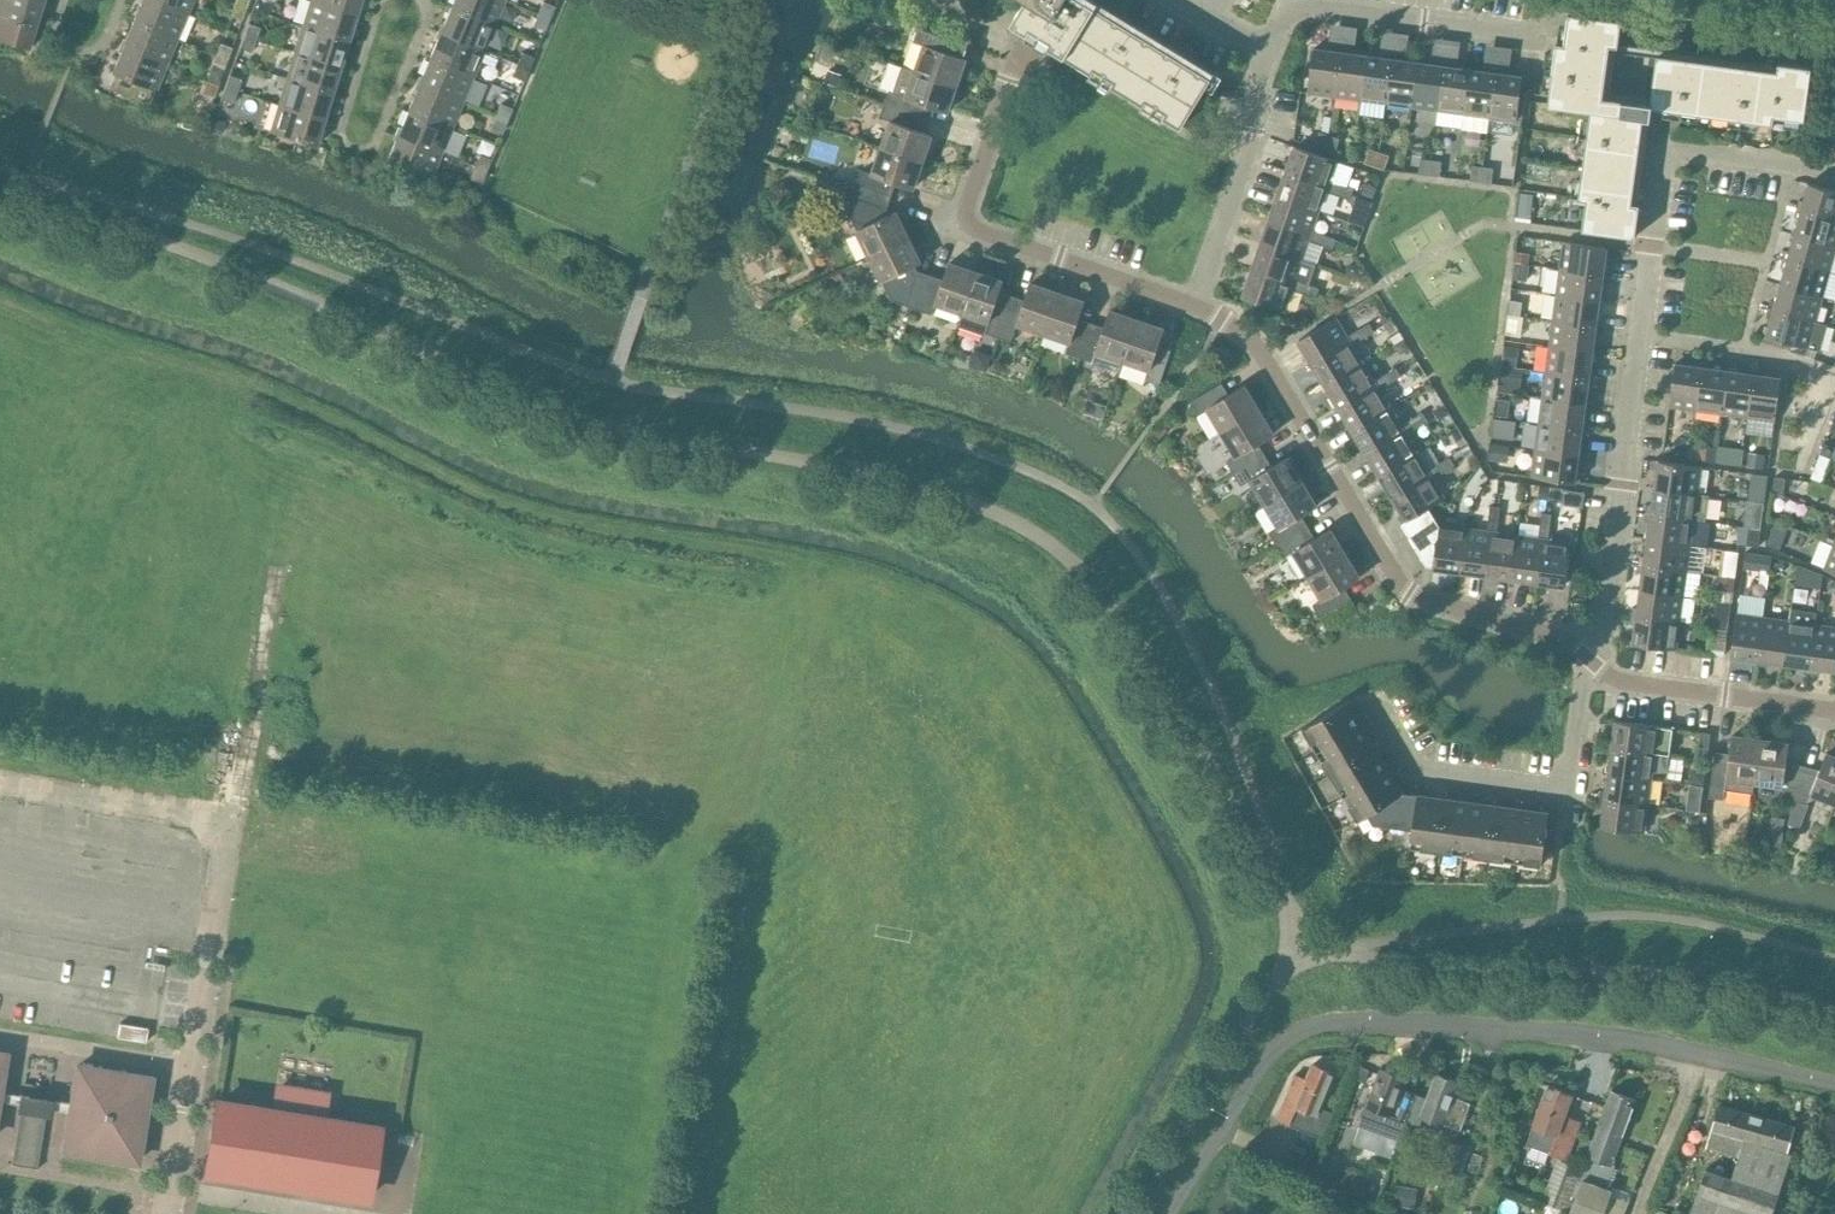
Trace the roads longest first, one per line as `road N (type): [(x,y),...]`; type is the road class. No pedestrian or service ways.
road 1 (unclassified): [(1169,1213),(1259,1063),(1294,1030),(1332,1021),(1631,1038),(1834,1081)]
road 2 (residential): [(1594,665),(1668,147),(1834,170)]
road 3 (residential): [(1594,665),(1564,639),(1408,595),(1264,355),(1196,305)]
road 4 (residential): [(1312,0),(1834,58)]
road 5 (residential): [(1196,305),(963,222),(1024,53),(1054,0)]
road 6 (residential): [(1371,696),(1420,775),(1568,791),(1584,683),(1594,665)]
road 7 (residential): [(1196,305),(1259,125),(1273,47)]
road 8 (residential): [(1834,711),(1620,678),(1594,665)]

